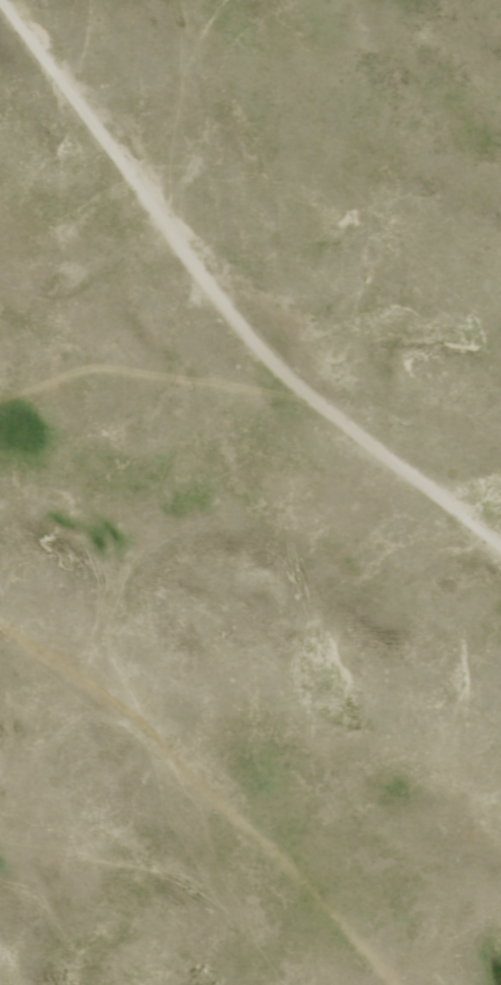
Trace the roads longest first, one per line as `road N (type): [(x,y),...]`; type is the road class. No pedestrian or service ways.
road 1 (residential): [(500,545),(260,347),(0,0)]

